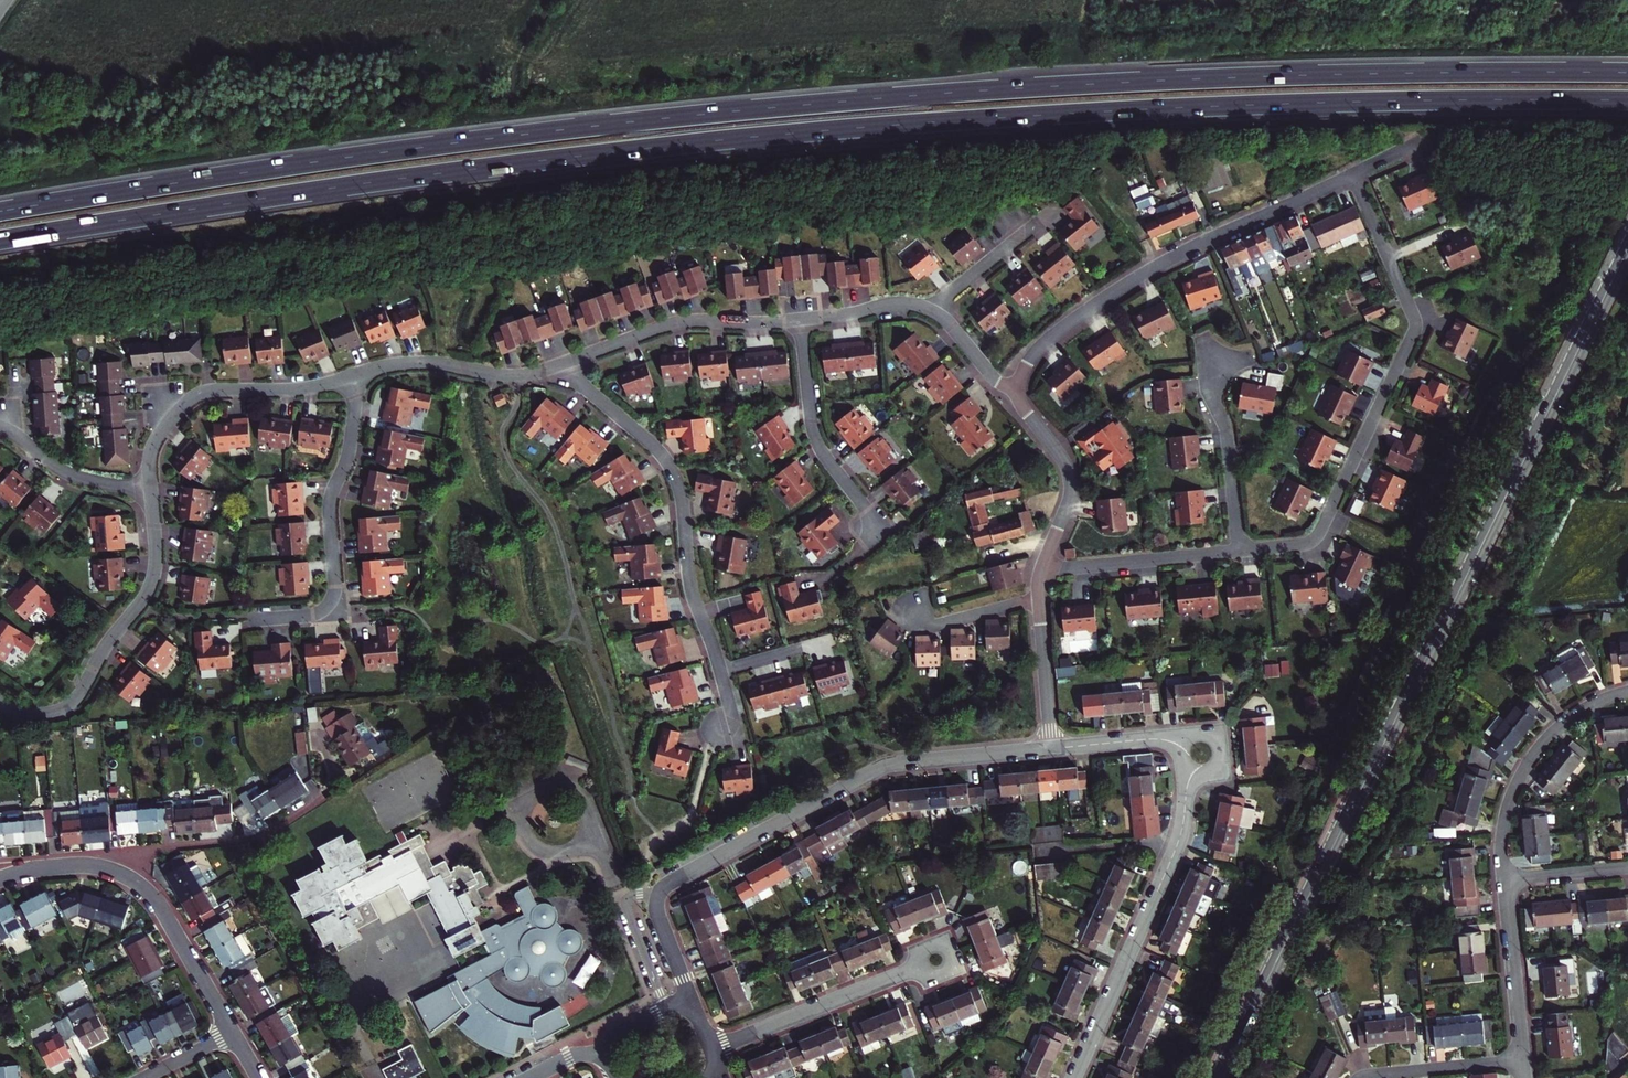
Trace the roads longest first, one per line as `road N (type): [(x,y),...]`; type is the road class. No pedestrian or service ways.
road 1 (trunk): [(0,240),(376,181),(809,132),(1216,106),(1627,100)]
road 2 (trunk): [(1627,73),(1271,76),(821,103),(498,137),(0,211)]
road 3 (secondary): [(1218,1077),(1627,246)]
road 4 (residential): [(1051,749),(883,767),(666,886),(657,912),(689,995)]
road 5 (residential): [(1238,550),(1314,538),(1415,330),(1352,174)]
road 6 (residential): [(564,362),(672,471),(689,584),(735,727)]
road 7 (residential): [(1352,174),(1122,287),(1043,344),(1017,388)]
road 8 (residential): [(1074,1077),(1178,841),(1185,777)]
road 9 (residential): [(0,877),(80,865),(143,886),(233,1031)]
road 10 (residential): [(0,702),(37,714),(76,697),(151,581),(150,489)]
road 11 (residential): [(261,617),(318,612),(332,596),(330,503),(350,446),(352,377)]
road 12 (residential): [(150,489),(154,441),(196,394),(306,388),(352,377)]
road 13 (residential): [(800,319),(919,305),(945,318),(992,379),(1017,388)]
road 14 (residential): [(1505,880),(1502,829),(1525,769),(1568,720),(1627,692)]
road 15 (residential): [(564,362),(677,322),(800,319)]
road 16 (residential): [(800,319),(814,438),(880,530)]
road 17 (residential): [(713,1050),(921,968)]
road 18 (residential): [(352,377),(419,362),(518,376),(564,362)]
road 19 (residential): [(1017,388),(1069,475),(1066,506),(1039,570)]
road 20 (residential): [(1039,570),(1238,550)]
road 21 (residential): [(1238,550),(1211,367)]
road 22 (residential): [(1522,1059),(1505,880)]
road 23 (residential): [(0,427),(76,476),(150,489)]
road 24 (residential): [(1522,1059),(1362,1077)]
road 25 (residential): [(1038,597),(1051,749)]
road 26 (residential): [(914,607),(935,625),(1038,597)]
road 27 (residential): [(1180,736),(1051,749)]
road 28 (residential): [(1627,867),(1505,880)]

